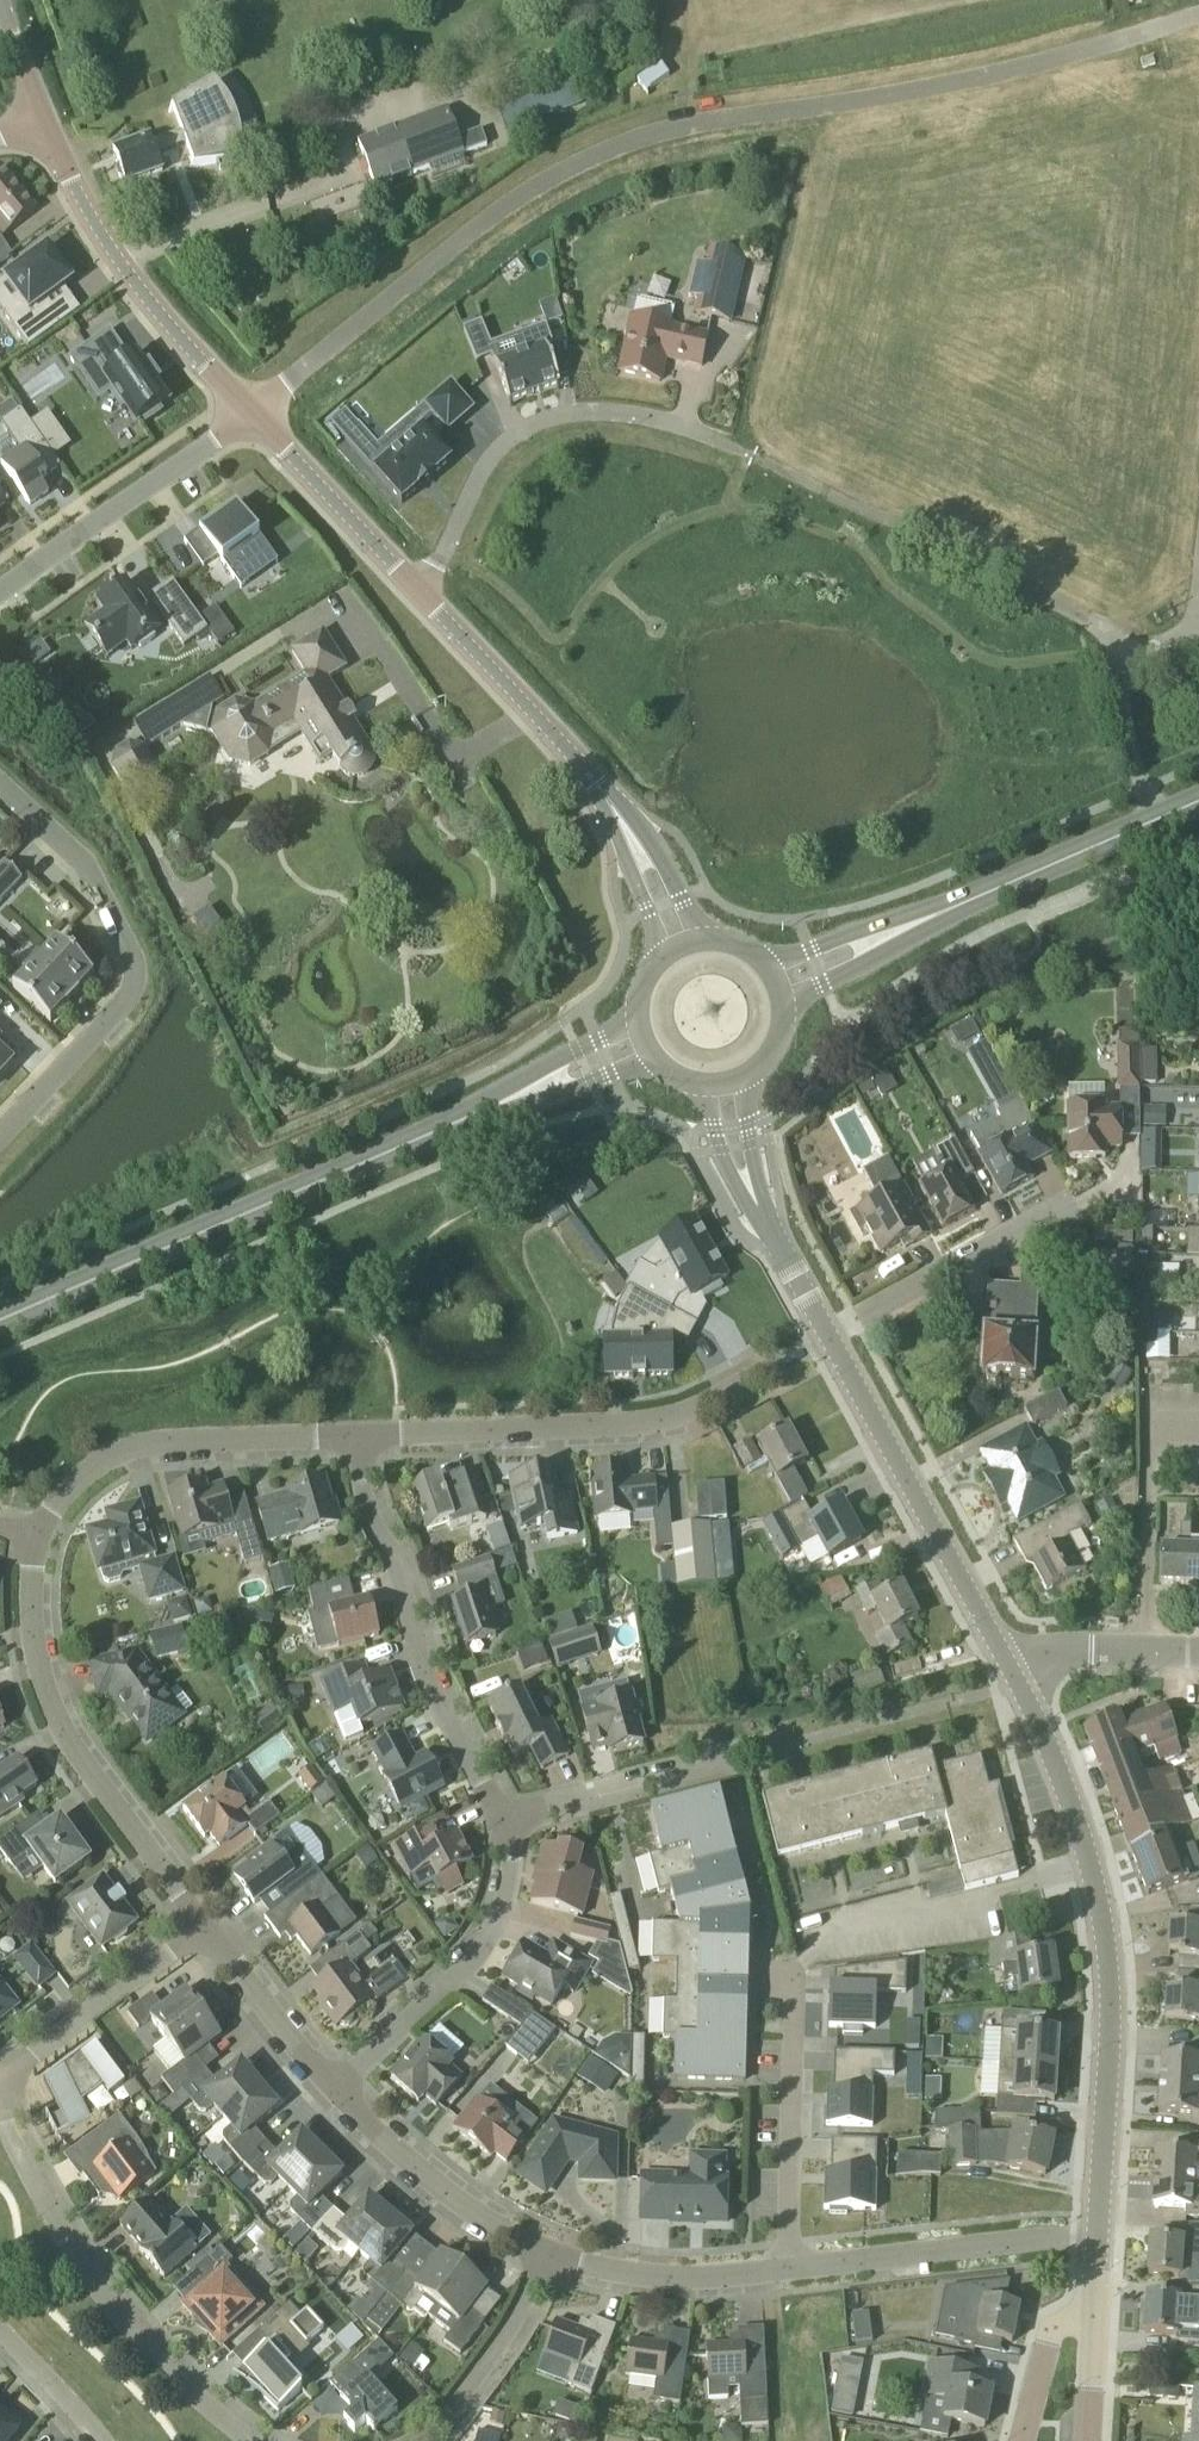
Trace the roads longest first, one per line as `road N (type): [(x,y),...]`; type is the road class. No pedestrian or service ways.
road 1 (residential): [(1198,9),(1110,42),(947,82),(634,138),(491,211),(252,420)]
road 2 (residential): [(1109,667),(1098,634),(721,440),(637,414),(586,412),(509,436),(482,466),(431,606)]
road 3 (residential): [(1097,2233),(1110,2031),(1105,1929),(1059,1769),(1019,1684)]
road 4 (residential): [(543,2251),(650,2279),(1097,2233)]
road 5 (residential): [(829,1336),(716,1401),(649,1424),(362,1440)]
road 6 (secondary): [(0,1320),(444,1127)]
road 7 (residential): [(0,1152),(30,1127),(114,1018),(134,968),(85,872),(0,786)]
road 8 (residential): [(238,2440),(122,2311),(18,2147),(2,2080)]
road 9 (residential): [(35,1544),(30,1586),(40,1663),(67,1734),(205,1924)]
road 10 (residential): [(507,1819),(434,1697),(406,1600),(376,1534),(362,1440)]
road 11 (residential): [(1019,1684),(829,1336)]
road 12 (residential): [(252,420),(175,342),(74,189),(37,110)]
road 13 (residential): [(362,1440),(140,1446),(86,1470),(35,1544)]
road 14 (residential): [(334,2089),(486,1936),(503,1895),(507,1819)]
road 15 (residential): [(634,849),(604,790),(431,606)]
road 16 (residential): [(252,420),(78,530),(0,593)]
road 17 (residential): [(507,1819),(790,1746)]
road 18 (residential): [(829,1336),(1064,1206)]
road 19 (residential): [(334,2089),(415,2166),(543,2251)]
road 20 (residential): [(431,606),(252,420)]
road 21 (residential): [(2,2080),(205,1924)]
road 22 (residential): [(543,2251),(469,2420),(428,2440)]
road 23 (secondary): [(444,1127),(656,1067)]
road 24 (secondary): [(634,1017),(444,1127)]
road 25 (residential): [(205,1924),(334,2089)]
road 26 (secondary): [(960,903),(1153,822)]
road 27 (secondary): [(960,903),(765,962)]
road 28 (secondary): [(786,1007),(960,903)]
road 29 (residential): [(1019,1684),(1052,1653),(1198,1651)]
road 30 (residential): [(701,1089),(719,1151),(777,1235)]
road 31 (residential): [(1153,822),(1109,667)]
road 32 (residential): [(777,1235),(750,1145),(745,1081)]
road 33 (residential): [(1025,2440),(1052,2330),(1094,2317)]
road 34 (residential): [(100,2440),(0,2330)]
road 35 (residential): [(1085,2440),(1094,2317)]

